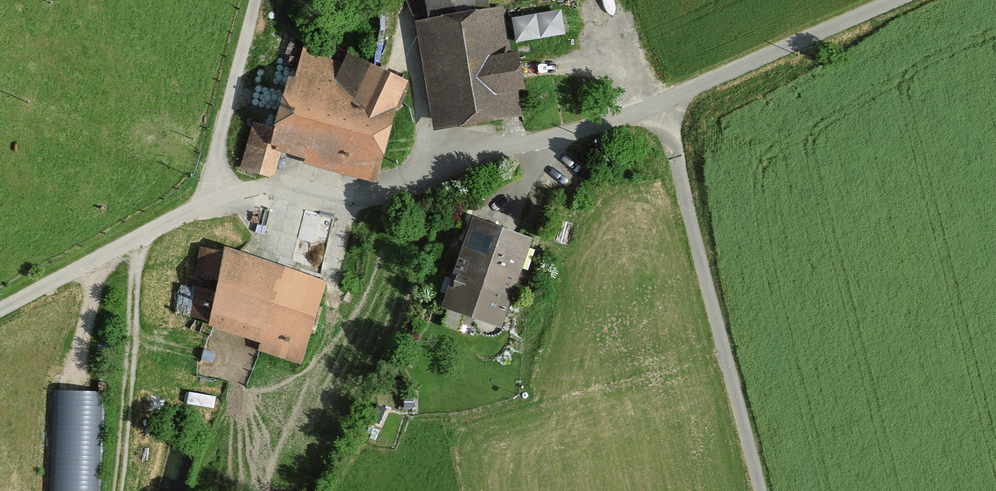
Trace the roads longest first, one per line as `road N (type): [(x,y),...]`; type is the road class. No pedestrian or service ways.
road 1 (unclassified): [(0,312),(213,200),(402,193),(660,103),(901,0)]
road 2 (track): [(660,103),(761,490)]
road 3 (track): [(136,241),(133,365),(117,490)]
road 4 (track): [(213,200),(217,149),(254,0)]

